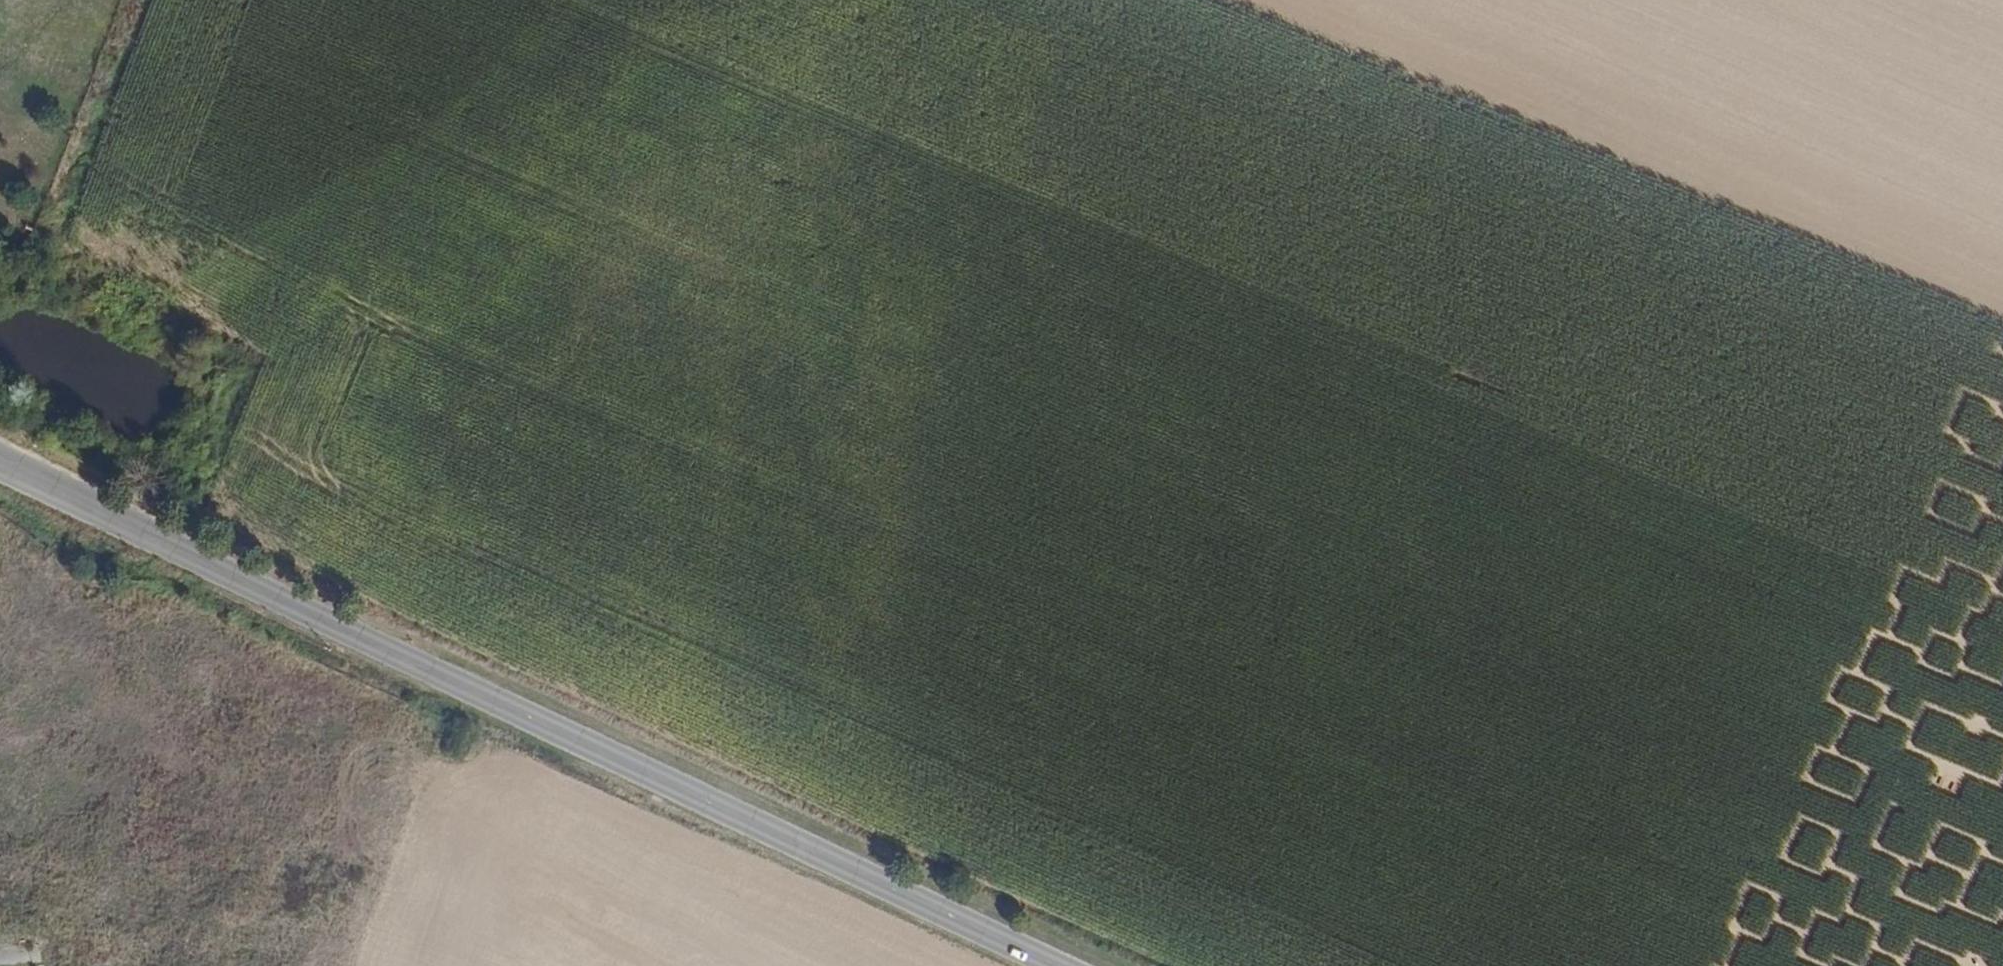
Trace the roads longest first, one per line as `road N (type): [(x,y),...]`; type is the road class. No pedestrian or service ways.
road 1 (tertiary): [(0,464),(1056,965)]

